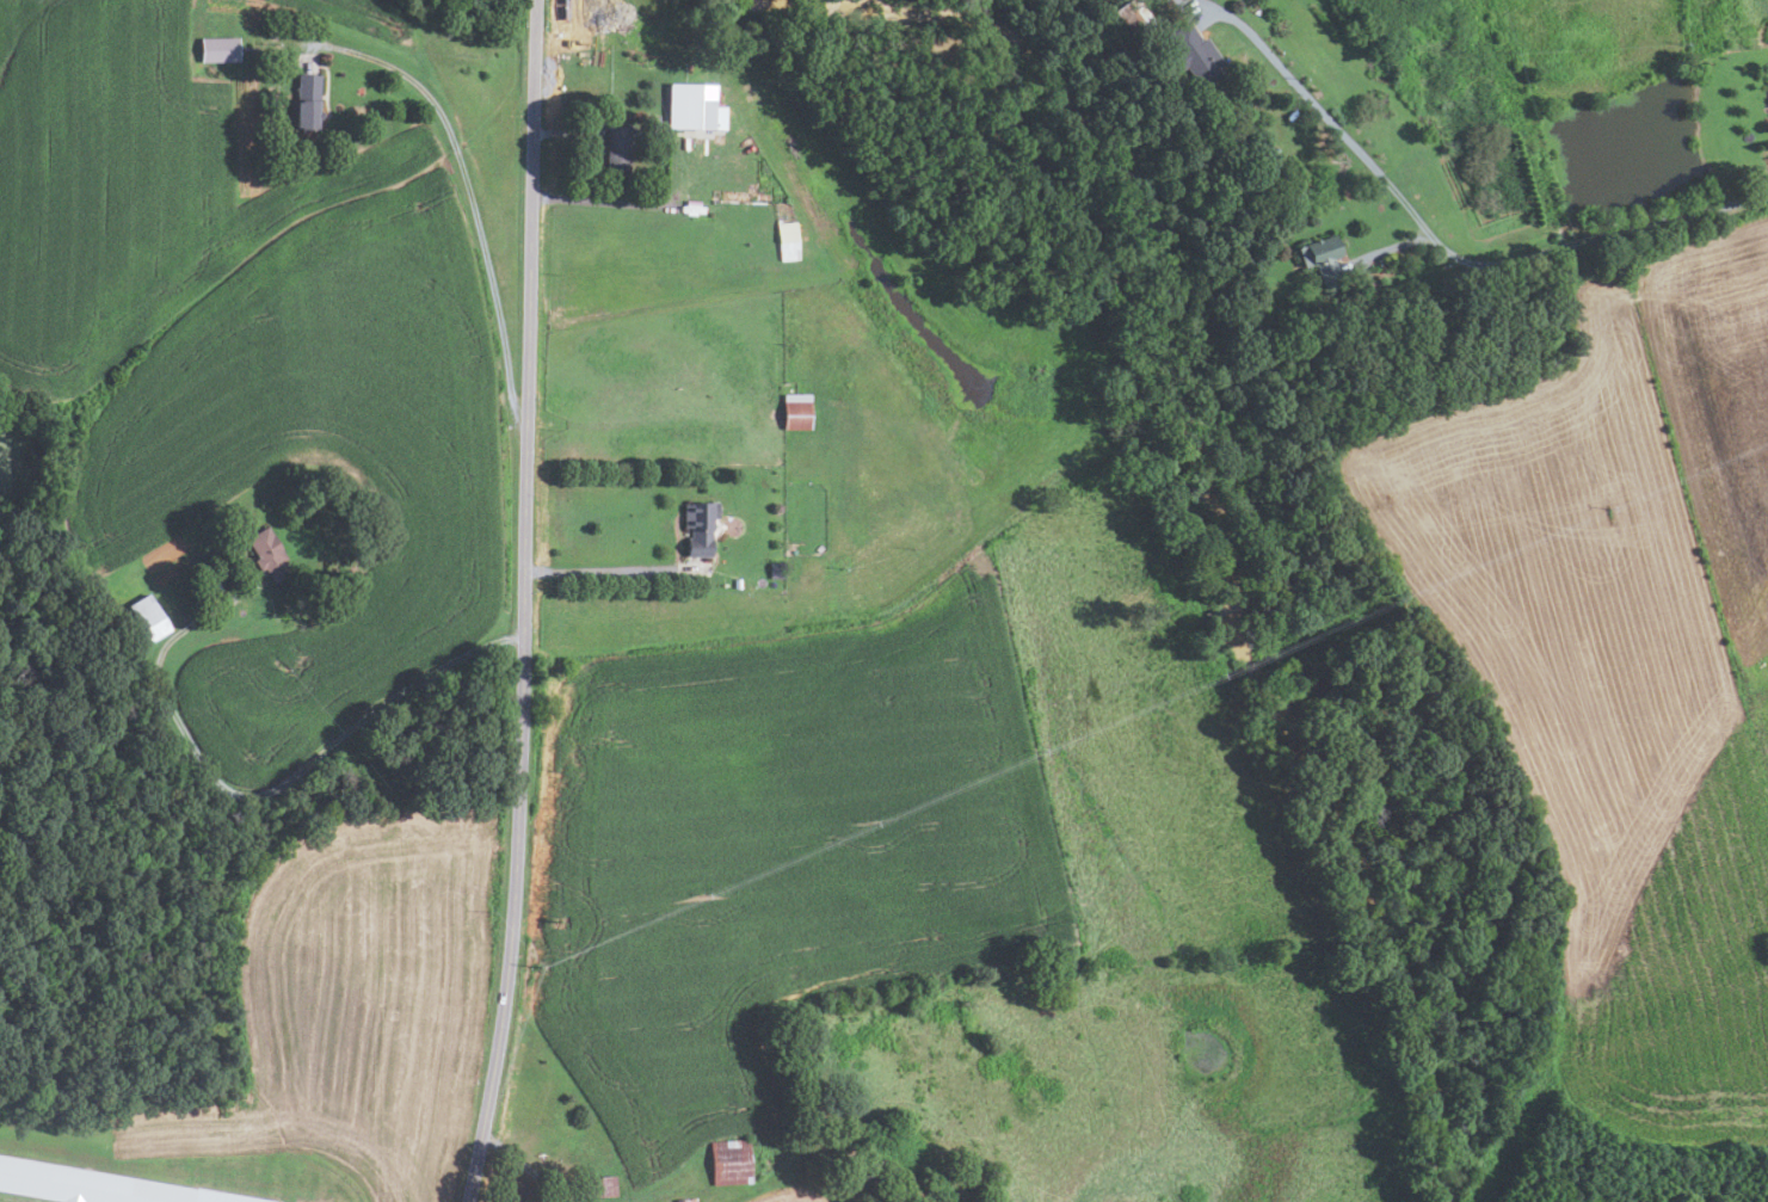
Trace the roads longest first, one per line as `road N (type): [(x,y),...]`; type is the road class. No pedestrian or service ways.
road 1 (residential): [(468,1201),(494,1075),(517,861),(535,0)]

